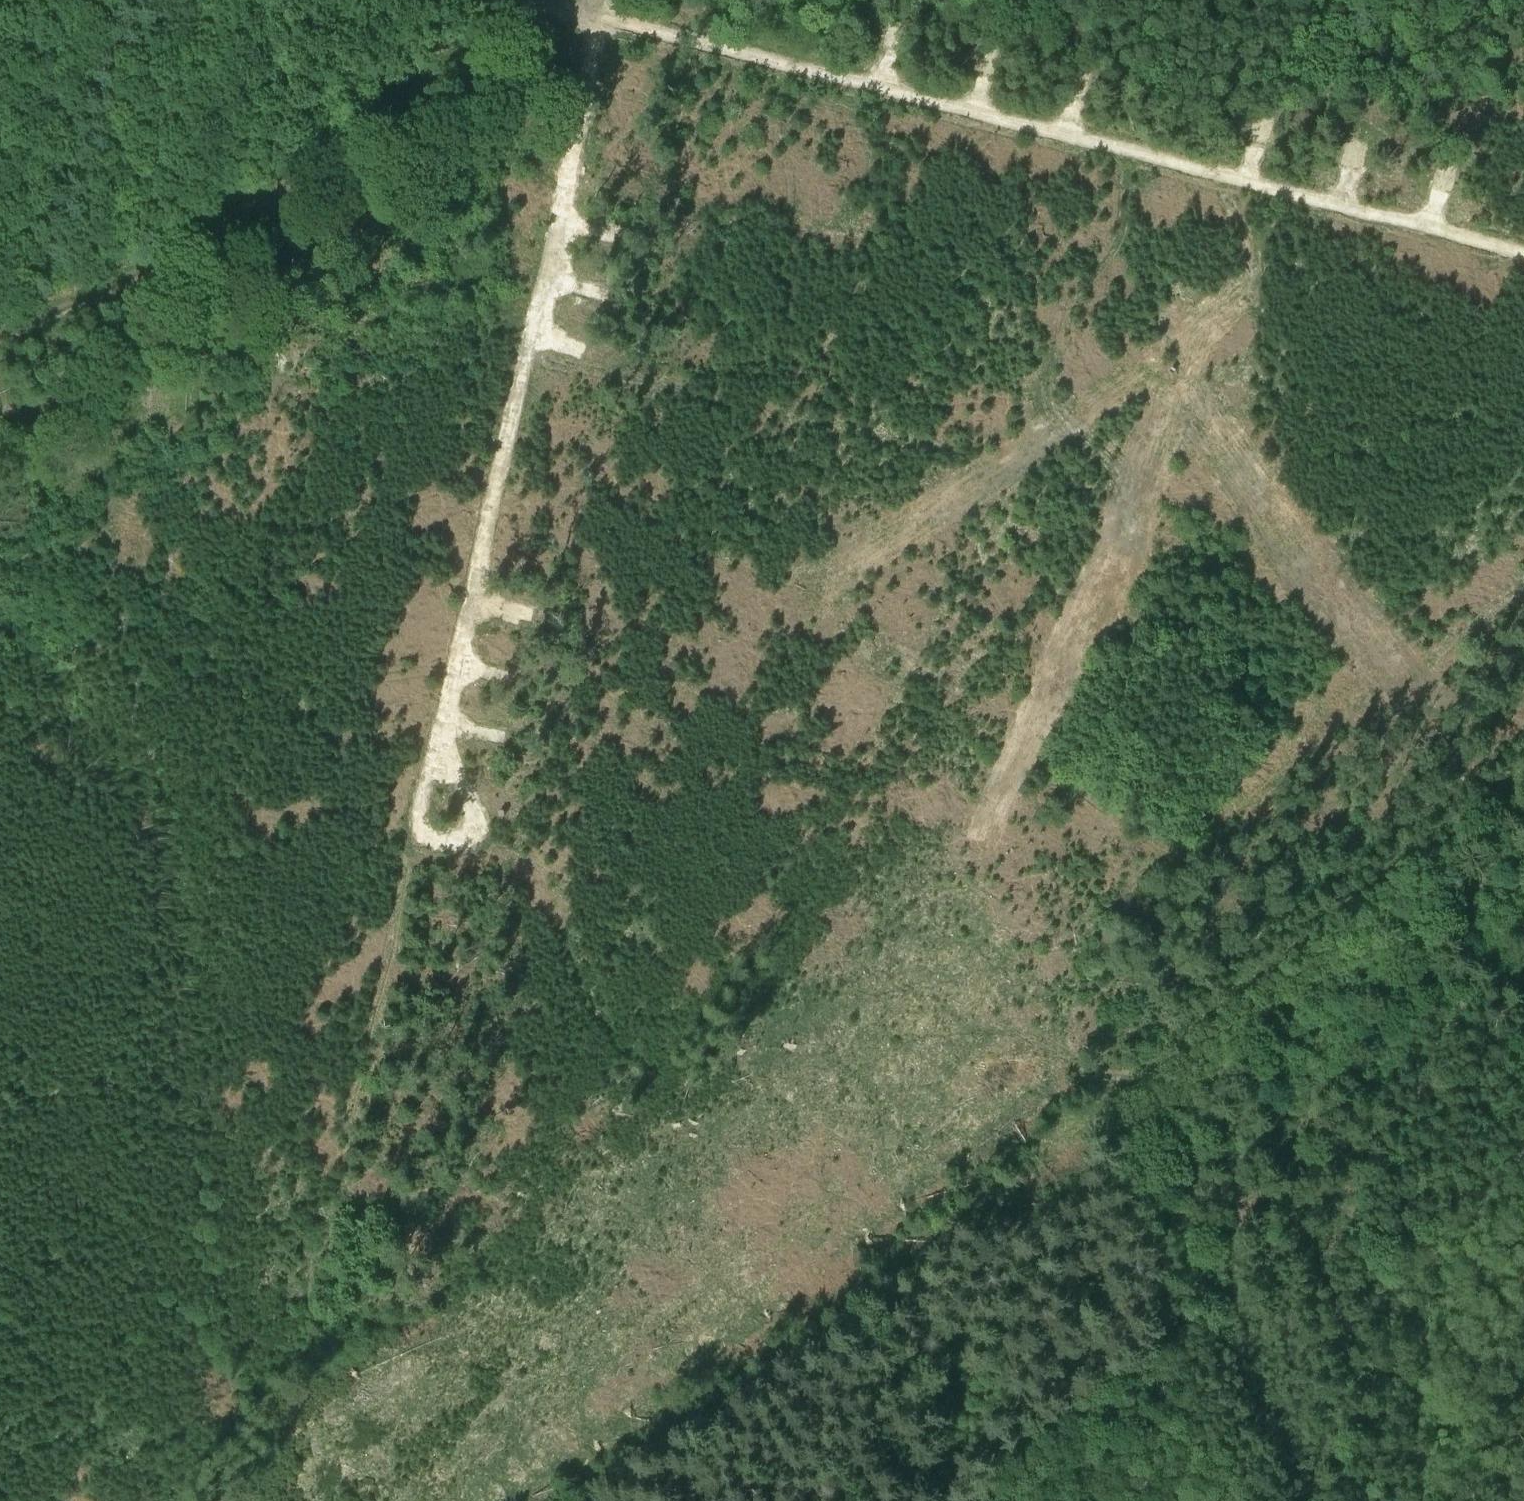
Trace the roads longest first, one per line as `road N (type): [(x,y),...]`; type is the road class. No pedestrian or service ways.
road 1 (track): [(329,1254),(350,1221),(598,5)]
road 2 (track): [(598,5),(1523,253)]
road 3 (track): [(0,337),(112,284),(271,191),(417,80),(550,0)]
road 4 (track): [(350,1221),(379,1281),(379,1318),(359,1335),(334,1318),(329,1254)]

